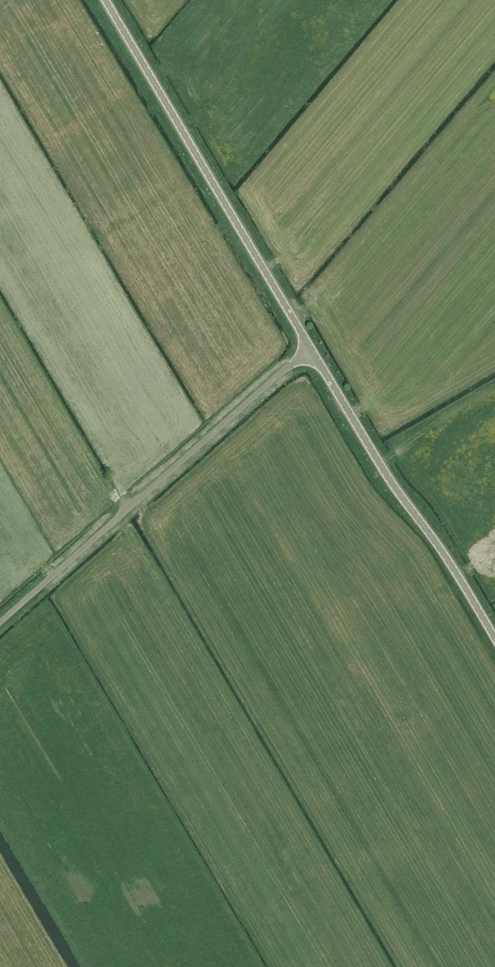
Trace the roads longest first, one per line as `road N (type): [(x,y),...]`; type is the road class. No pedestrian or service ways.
road 1 (unclassified): [(0,623),(309,347)]
road 2 (unclassified): [(309,347),(105,0)]
road 3 (unclassified): [(494,641),(309,347)]

